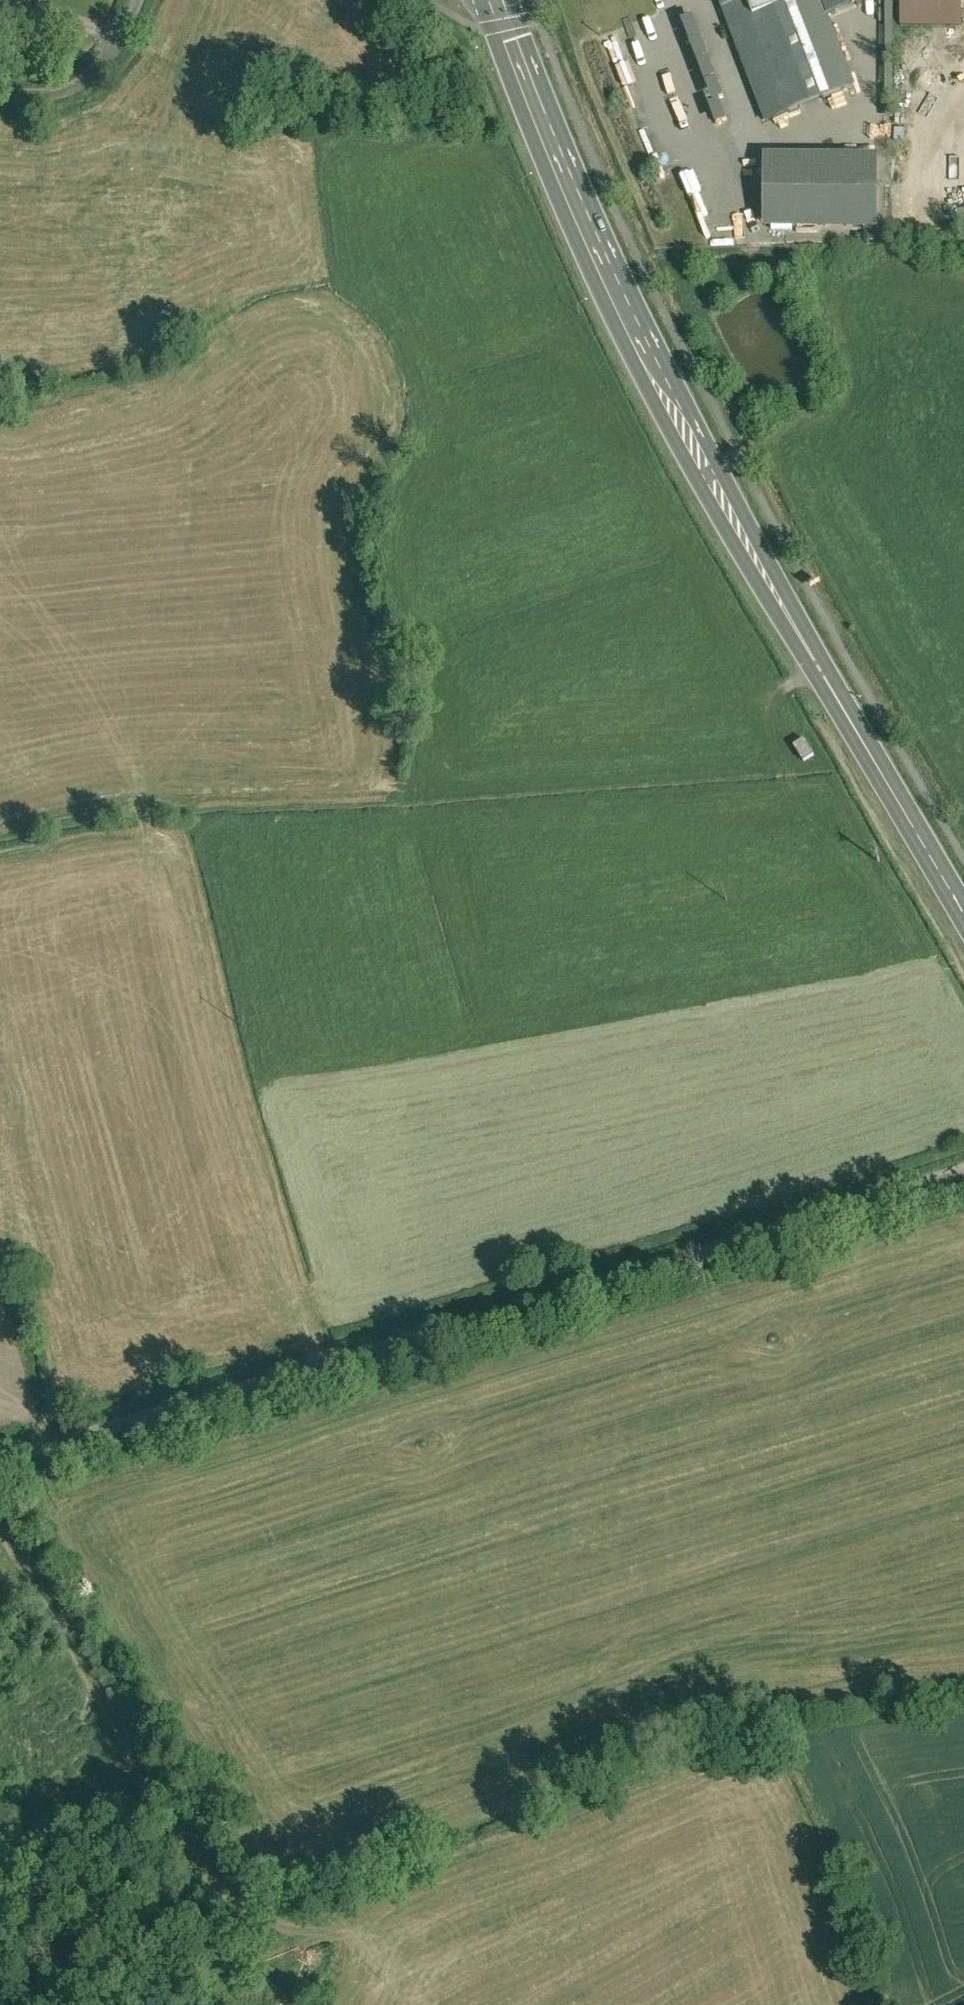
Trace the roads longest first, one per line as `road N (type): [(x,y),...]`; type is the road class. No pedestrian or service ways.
road 1 (primary): [(963,910),(697,450),(631,319),(496,0)]
road 2 (unclassified): [(0,1466),(963,1177)]
road 3 (track): [(0,1539),(126,1747),(191,1882)]

